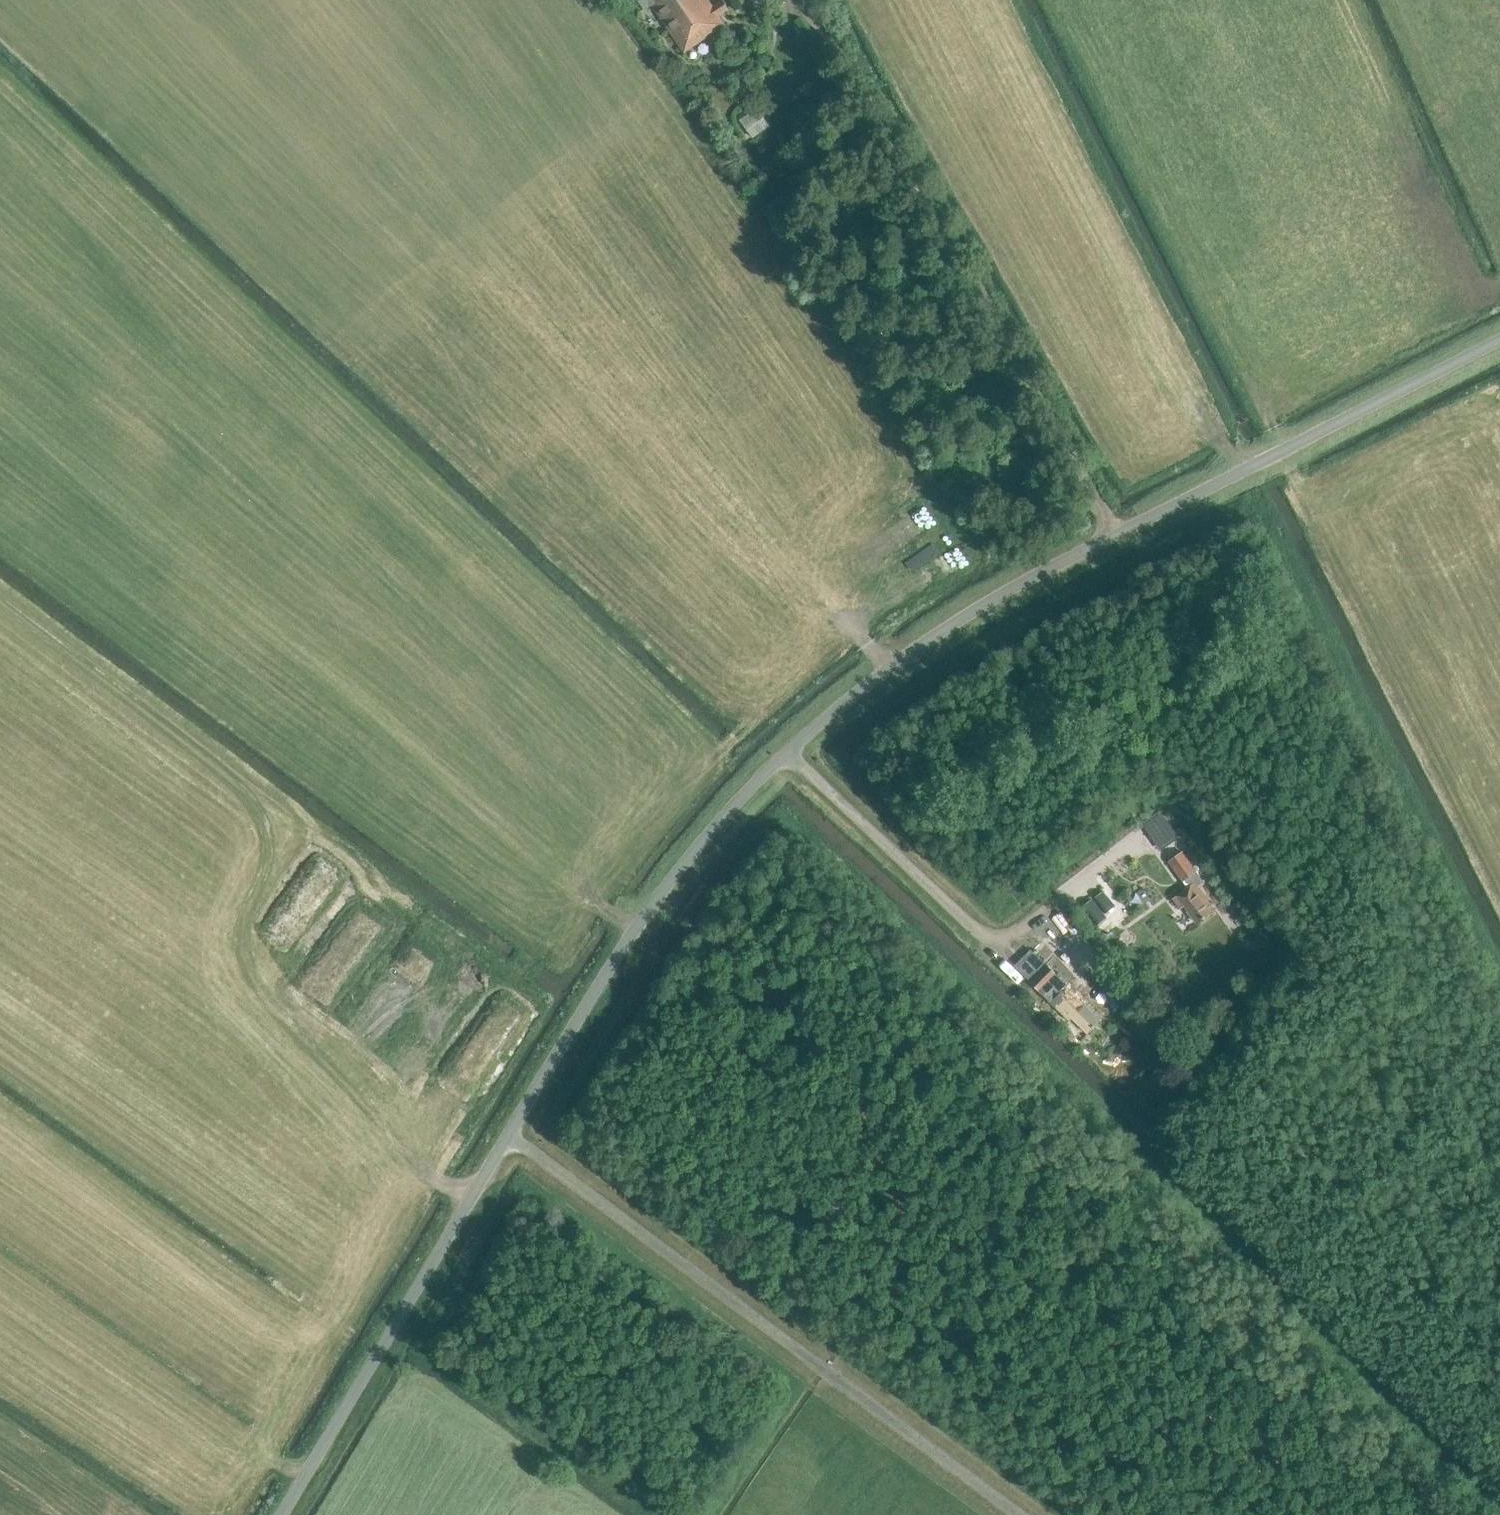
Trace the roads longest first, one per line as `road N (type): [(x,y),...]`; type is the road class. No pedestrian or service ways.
road 1 (unclassified): [(292,1514),(523,1134),(599,990),(673,874),(729,807),(950,622),(1499,344)]

